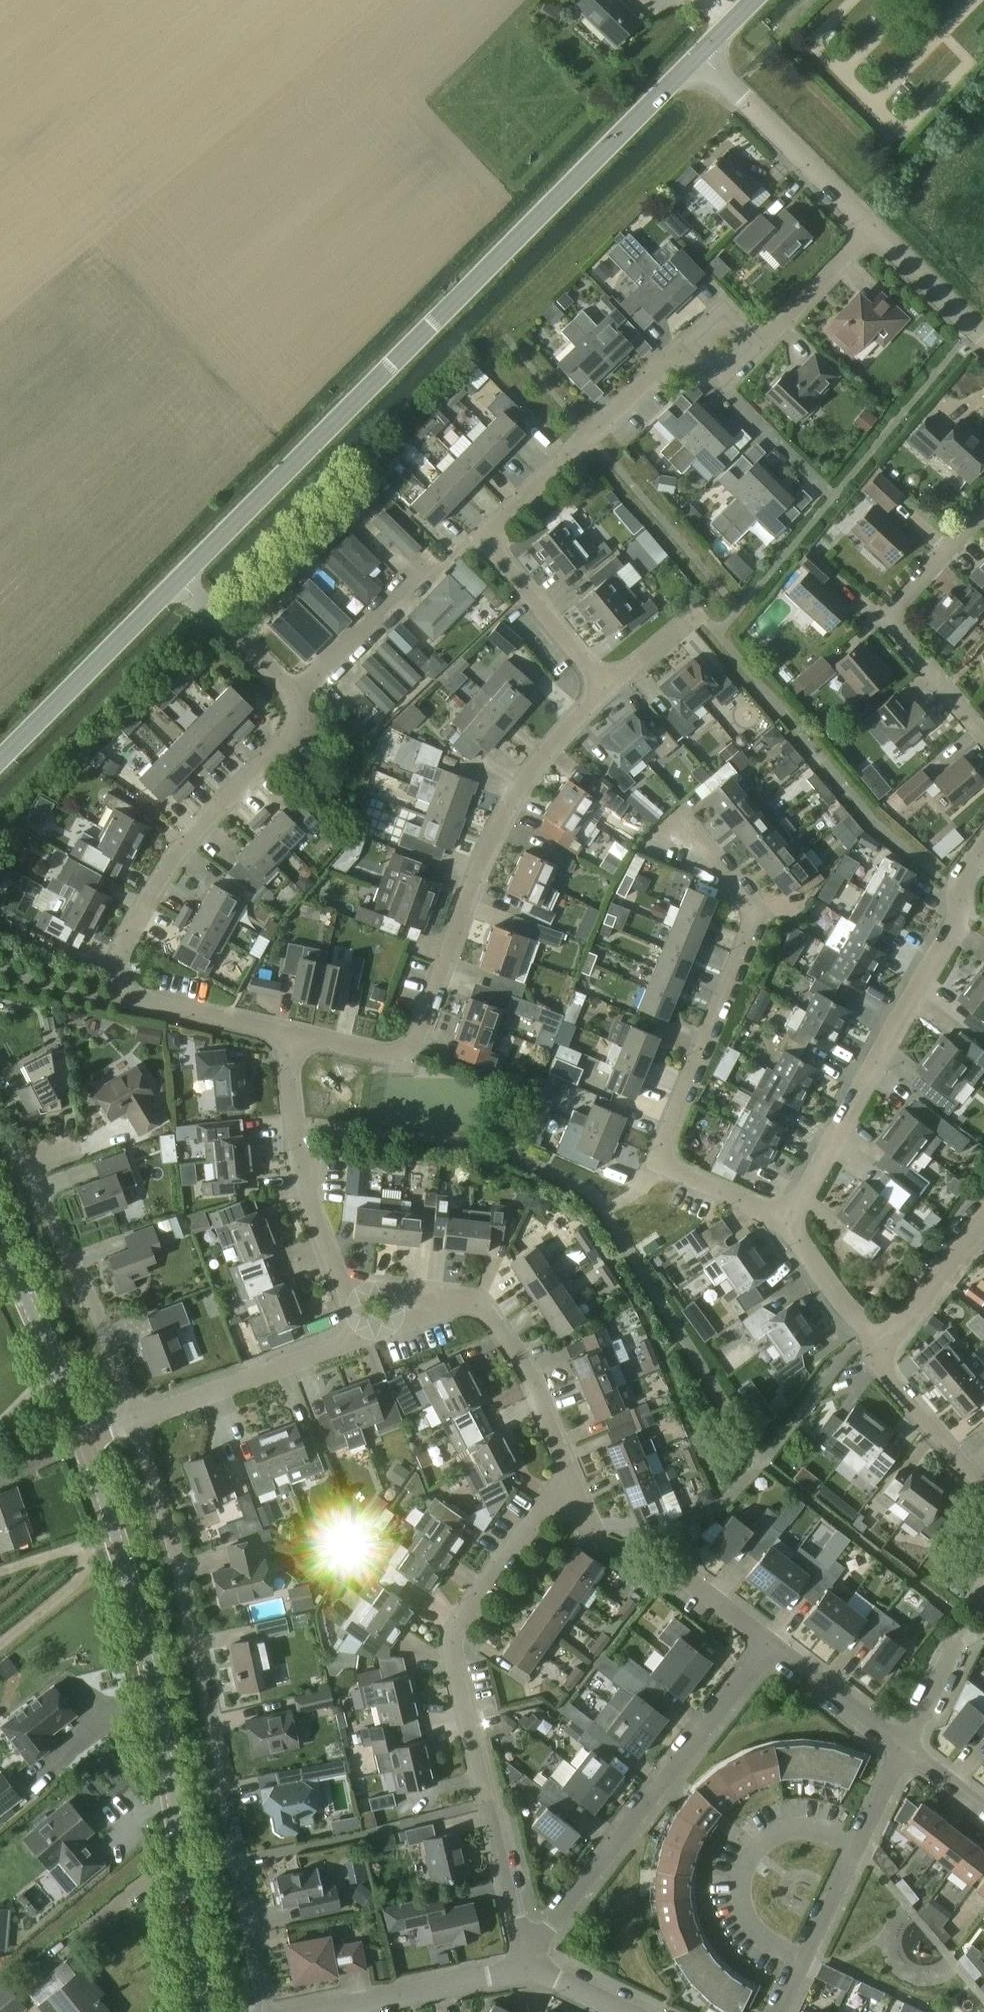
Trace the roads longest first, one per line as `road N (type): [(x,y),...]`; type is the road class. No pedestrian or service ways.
road 1 (tertiary): [(188,577),(698,56)]
road 2 (residential): [(263,2011),(187,1602),(132,1419)]
road 3 (tertiary): [(205,2011),(146,1626),(83,1441)]
road 4 (residential): [(302,689),(307,726),(296,748),(147,912),(129,999),(295,1034)]
road 5 (residential): [(295,1034),(394,1055),(425,1047),(488,869),(566,722),(603,687)]
road 6 (residential): [(570,1478),(452,1639),(533,1966)]
road 7 (residential): [(603,687),(499,557),(497,531),(509,508),(674,353),(705,353),(726,380)]
road 8 (residential): [(786,1221),(689,1176),(678,1163),(678,1132),(758,923),(747,878),(687,829)]
road 9 (residential): [(786,1221),(956,941),(983,856)]
road 10 (residential): [(533,1966),(560,1910),(773,1644)]
road 11 (residential): [(359,1338),(440,1309),(481,1309),(505,1336),(570,1478)]
road 12 (residential): [(359,1338),(292,1119),(295,1034)]
road 13 (residential): [(132,1419),(95,1311),(36,1188),(39,1166),(72,1148)]
road 14 (residential): [(983,734),(888,630),(891,607),(957,536),(983,523)]
road 15 (residential): [(804,1961),(753,1926),(740,1897),(744,1862),(758,1840),(783,1826),(811,1826),(862,1847)]
road 16 (tertiary): [(0,761),(188,577)]
road 17 (residential): [(874,225),(698,56)]
road 18 (residential): [(132,1419),(359,1338)]
road 19 (residential): [(314,2011),(533,1966)]
road 20 (residential): [(726,380),(874,225)]
road 21 (tertiary): [(83,1441),(0,1246)]
road 22 (residential): [(425,570),(302,689)]
road 23 (residential): [(877,1355),(983,1221)]
road 24 (residential): [(906,1749),(773,1644)]
road 25 (residential): [(983,1486),(877,1355)]
road 26 (residential): [(877,1355),(786,1221)]
road 27 (residential): [(302,689),(188,577)]
road 28 (residential): [(831,496),(726,380)]
road 29 (residential): [(983,325),(874,225)]
road 30 (residential): [(906,1749),(968,1622)]
road 31 (residential): [(804,1961),(862,1847)]

